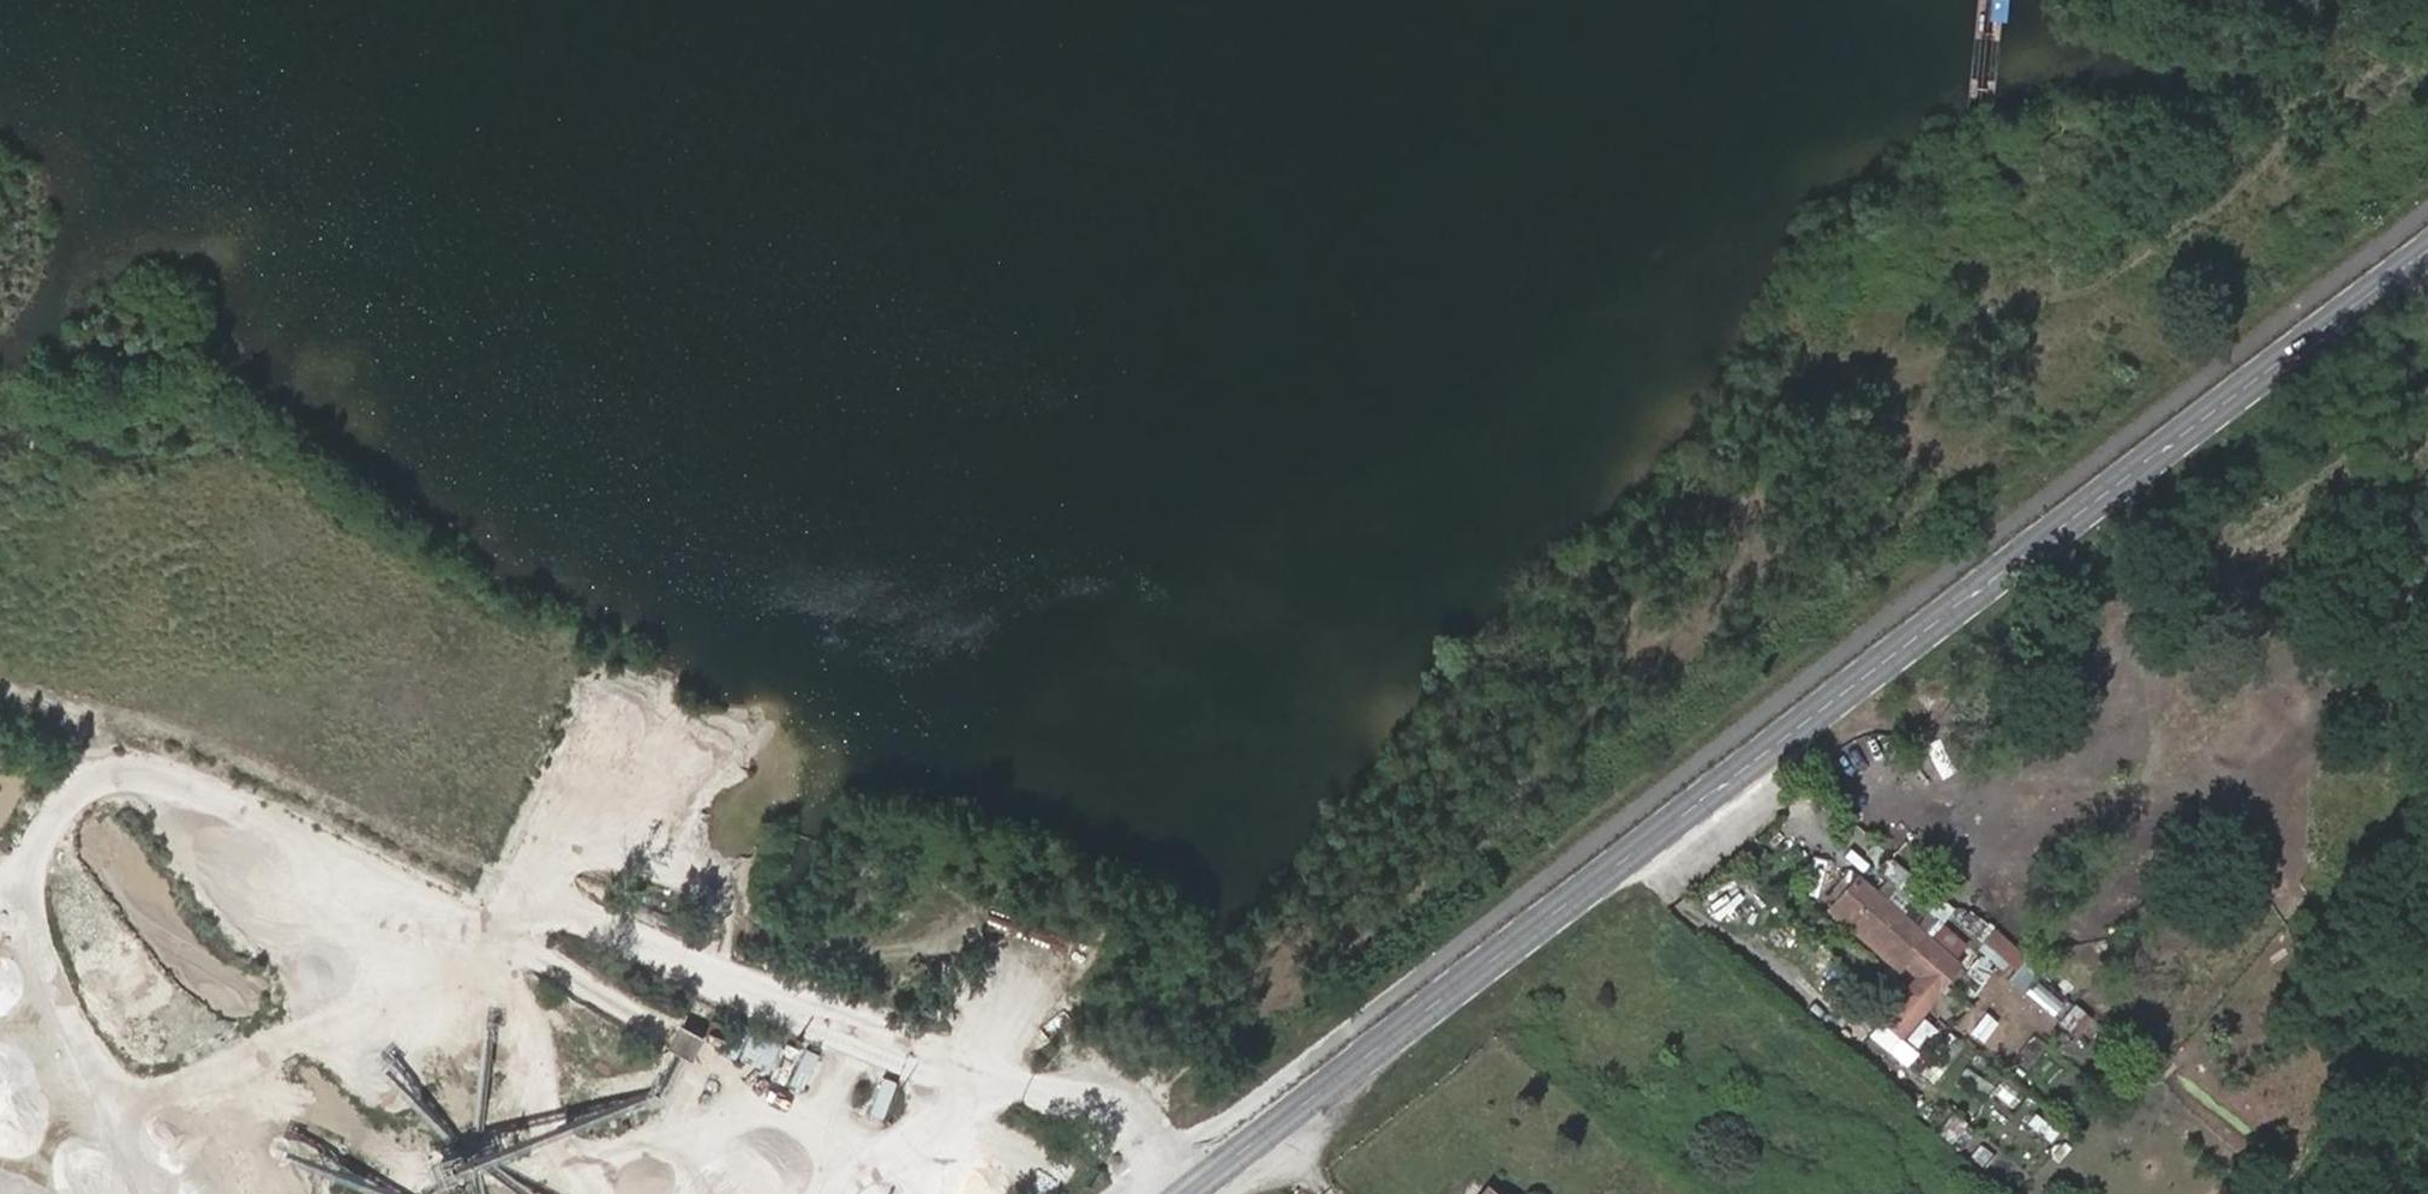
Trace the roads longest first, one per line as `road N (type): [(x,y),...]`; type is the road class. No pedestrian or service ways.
road 1 (secondary): [(1187,1193),(2427,250)]

